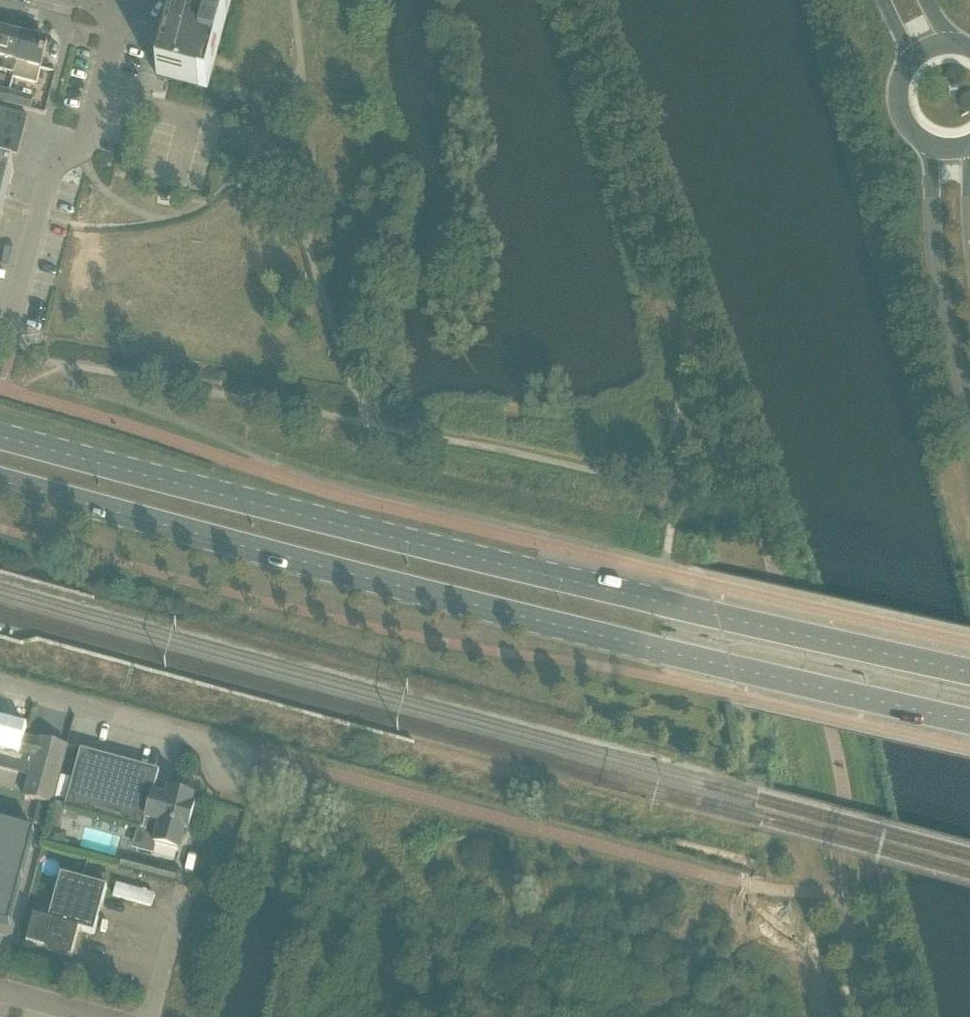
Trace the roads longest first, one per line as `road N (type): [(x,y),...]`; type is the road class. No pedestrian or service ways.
road 1 (primary): [(0,481),(969,721)]
road 2 (primary): [(969,671),(700,612),(0,435)]
road 3 (residential): [(16,330),(62,167),(93,144),(123,18)]
road 4 (secondary): [(925,144),(935,281),(969,433)]
road 5 (unclassified): [(236,763),(181,728),(0,681)]
road 6 (unclassified): [(136,1016),(0,981)]

